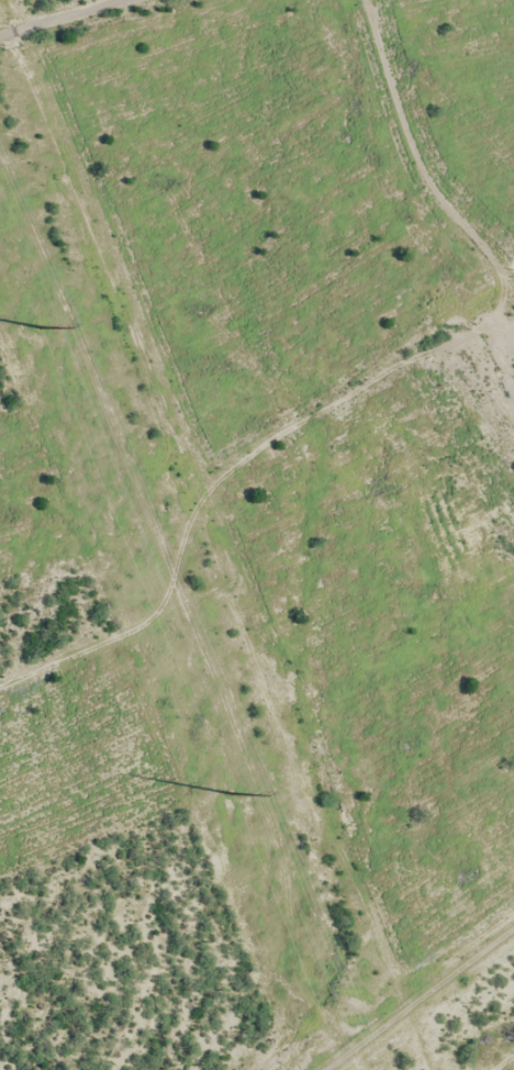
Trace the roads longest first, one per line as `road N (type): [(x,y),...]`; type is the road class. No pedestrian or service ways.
road 1 (residential): [(174,0),(0,75)]

